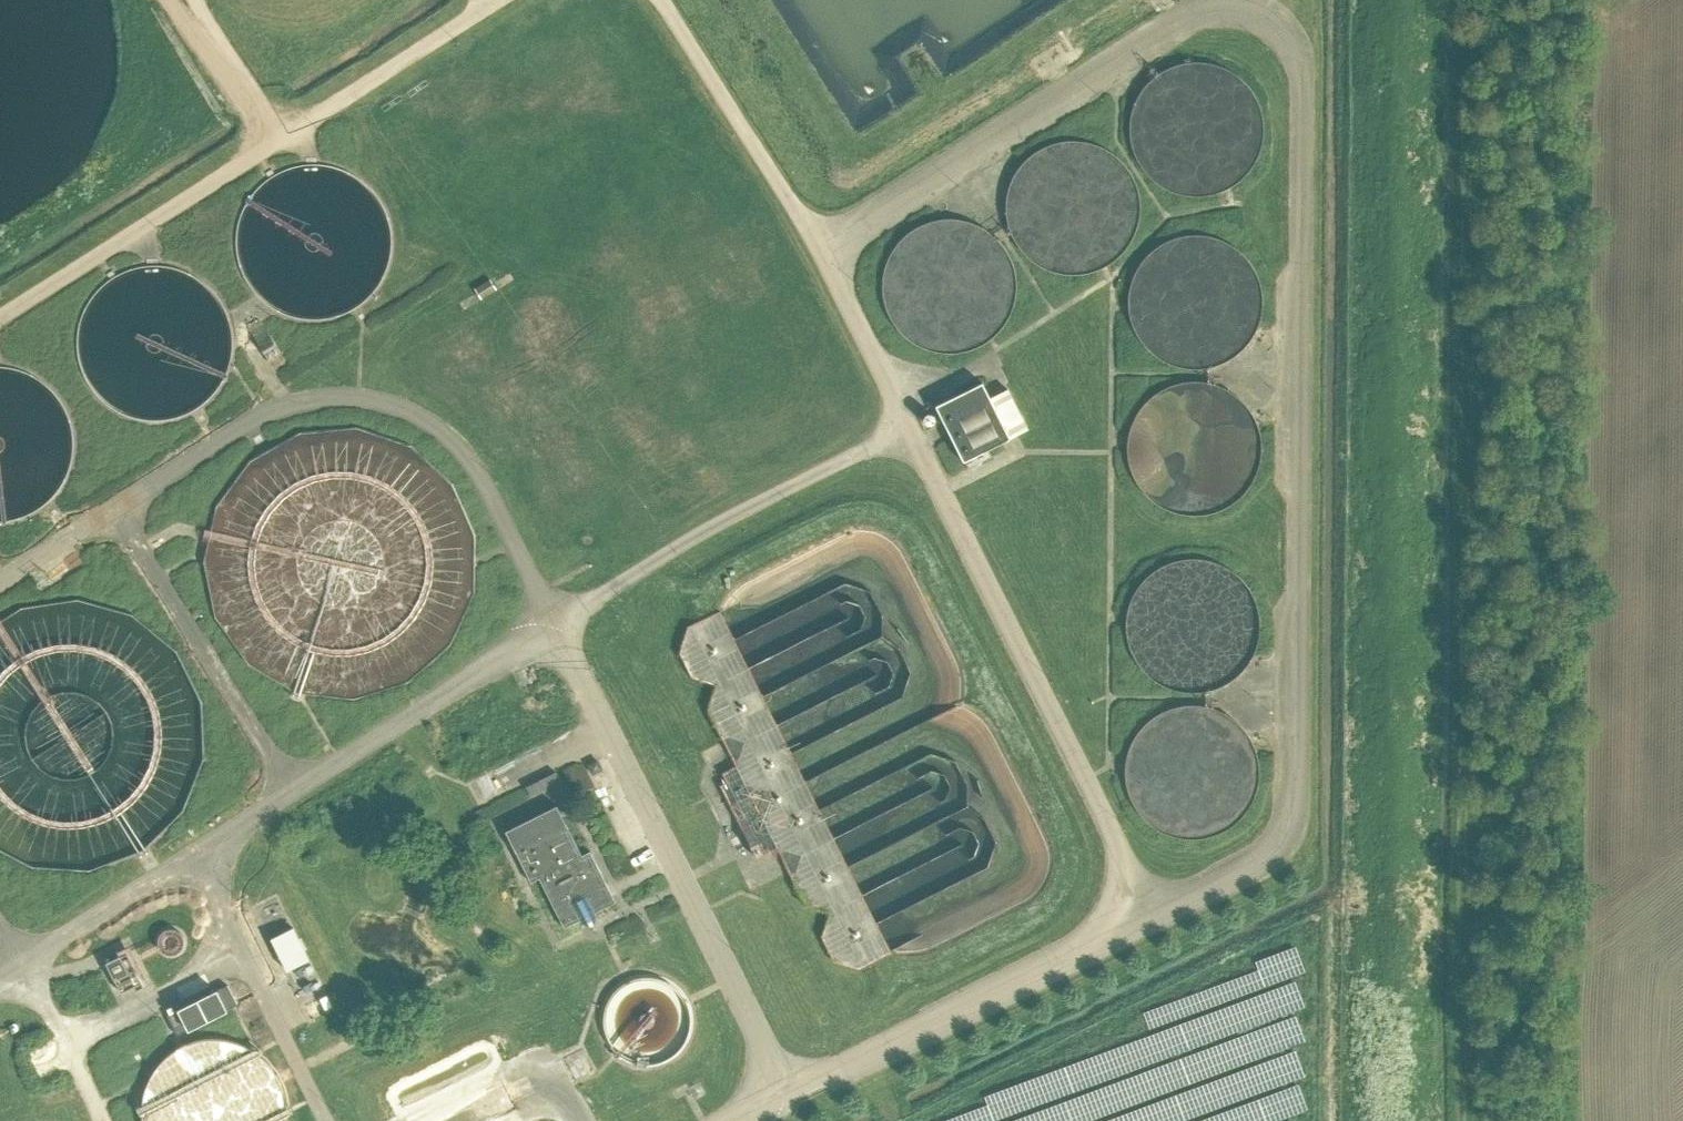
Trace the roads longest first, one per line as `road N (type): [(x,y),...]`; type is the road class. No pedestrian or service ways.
road 1 (track): [(1471,0),(1460,1120)]

